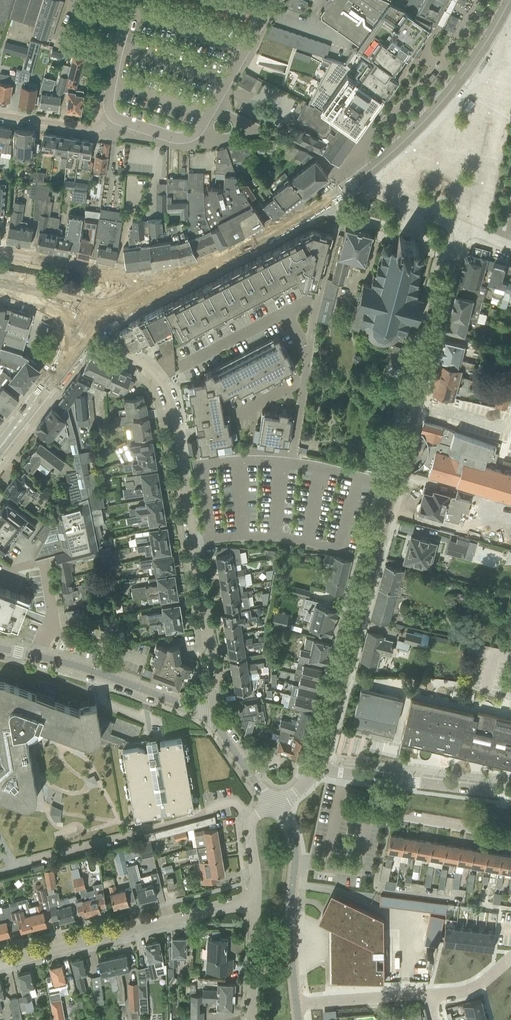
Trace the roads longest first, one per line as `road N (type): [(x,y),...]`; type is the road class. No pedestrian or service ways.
road 1 (residential): [(318,770),(465,228)]
road 2 (residential): [(200,718),(214,671),(165,392),(121,352)]
road 3 (residential): [(0,966),(230,908),(251,894)]
road 4 (residential): [(132,293),(266,235),(362,175)]
road 5 (unclassified): [(113,116),(174,137),(199,131),(274,0)]
road 6 (residential): [(362,175),(446,96),(509,0)]
road 7 (residential): [(297,1006),(461,991),(510,955)]
road 8 (unclassified): [(297,1006),(293,842),(272,806)]
road 9 (residential): [(510,839),(369,814),(375,777)]
road 10 (unclassified): [(200,718),(32,657)]
road 11 (residential): [(132,293),(125,280),(0,253)]
road 12 (residential): [(510,794),(375,777)]
road 13 (residential): [(248,1019),(251,894)]
road 14 (tertiary): [(0,445),(75,347)]
road 15 (unclassified): [(113,116),(110,81),(132,0)]

